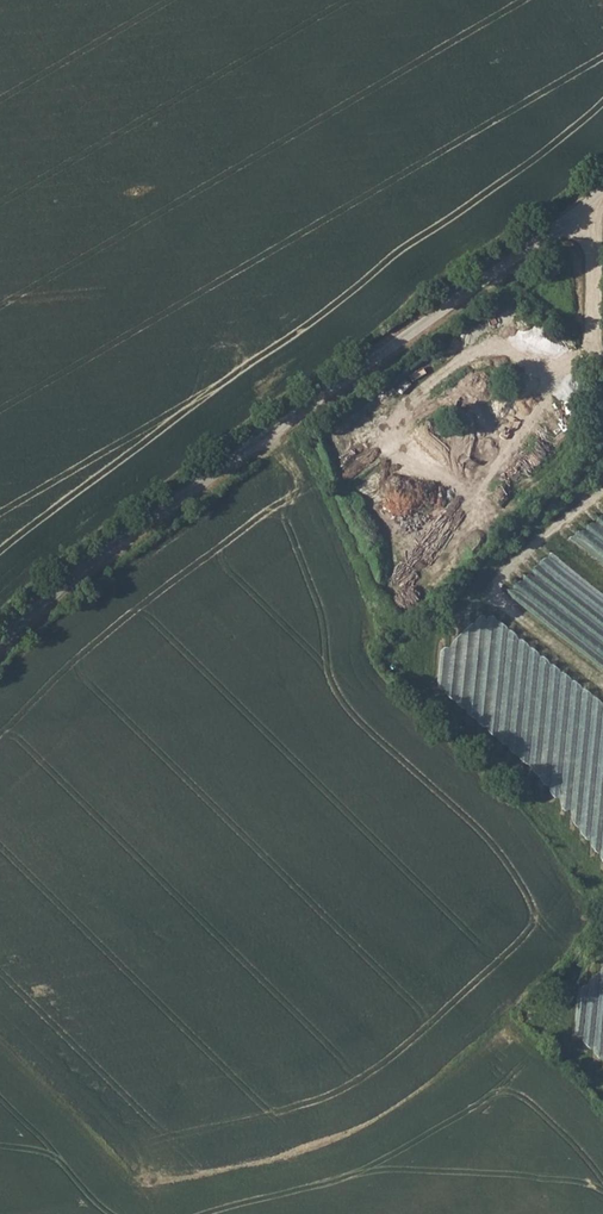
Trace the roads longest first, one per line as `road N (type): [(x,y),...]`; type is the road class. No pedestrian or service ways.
road 1 (unclassified): [(0,646),(164,509),(602,188)]
road 2 (track): [(578,211),(595,235),(602,364)]

